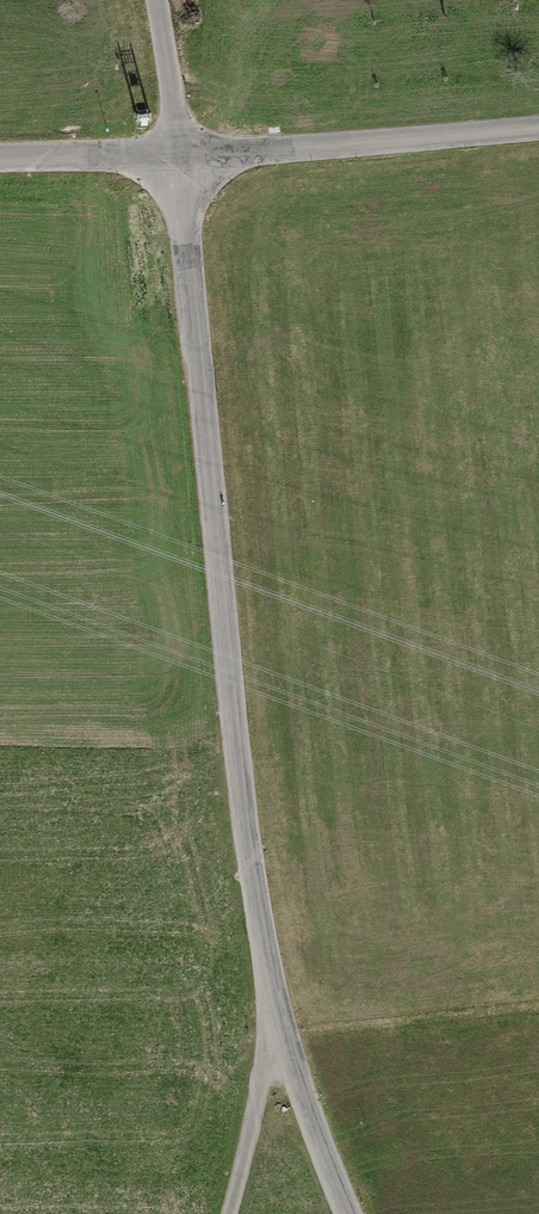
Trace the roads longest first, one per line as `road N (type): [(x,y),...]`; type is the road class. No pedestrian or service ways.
road 1 (unclassified): [(281,1025),(243,797),(184,154)]
road 2 (unclassified): [(184,154),(538,128)]
road 3 (unclassified): [(349,1213),(281,1025)]
road 4 (residential): [(281,1025),(229,1213)]
road 5 (unclassified): [(0,158),(184,154)]
road 6 (unclassified): [(157,0),(184,154)]

